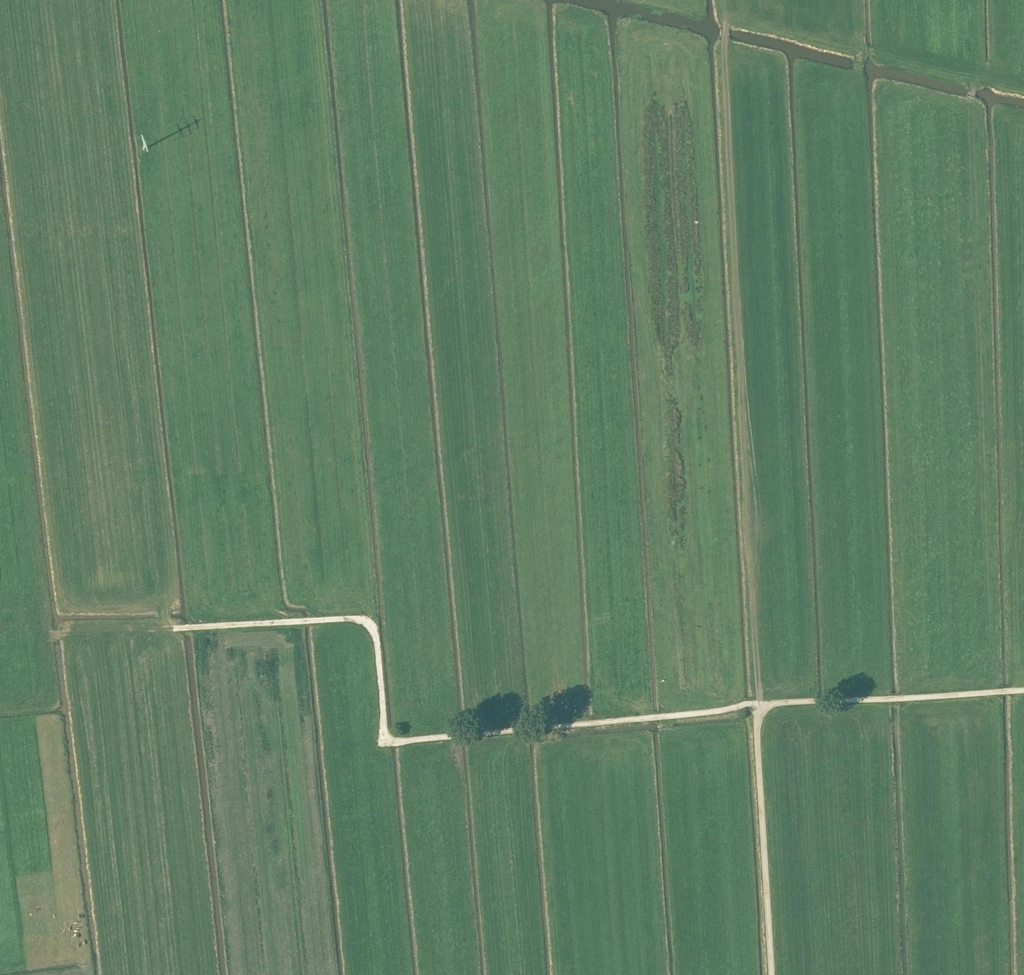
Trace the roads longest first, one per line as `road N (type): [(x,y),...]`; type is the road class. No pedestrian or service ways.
road 1 (track): [(173,628),(373,619),(385,743),(756,704),(1023,691)]
road 2 (track): [(770,974),(756,704)]

